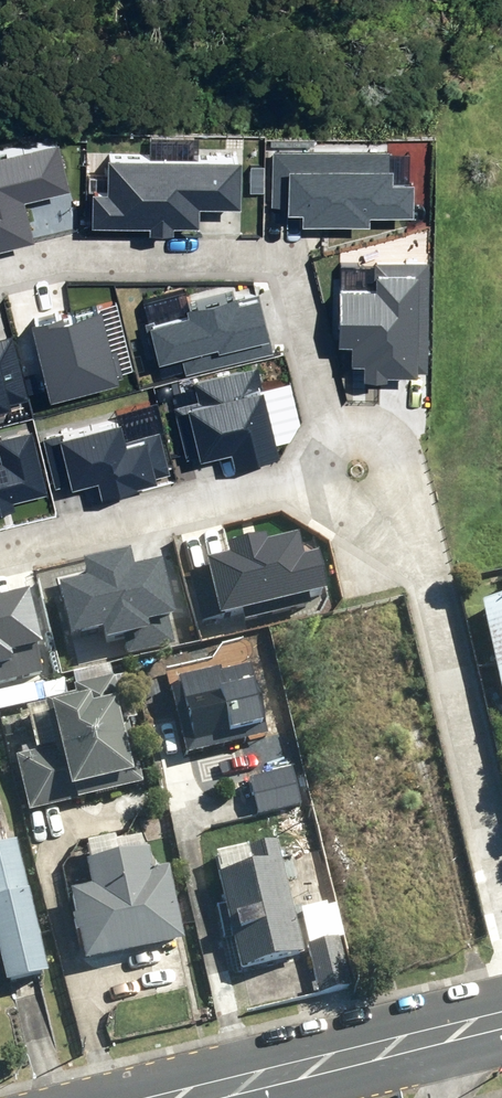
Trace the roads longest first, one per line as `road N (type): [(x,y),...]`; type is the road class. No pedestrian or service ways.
road 1 (residential): [(0,266),(46,253),(285,261),(324,433)]
road 2 (residential): [(501,929),(387,500)]
road 3 (secondary): [(501,1021),(191,1097)]
road 4 (residential): [(307,479),(0,555)]
road 5 (residential): [(324,433),(352,423),(391,443),(399,472),(387,500)]

